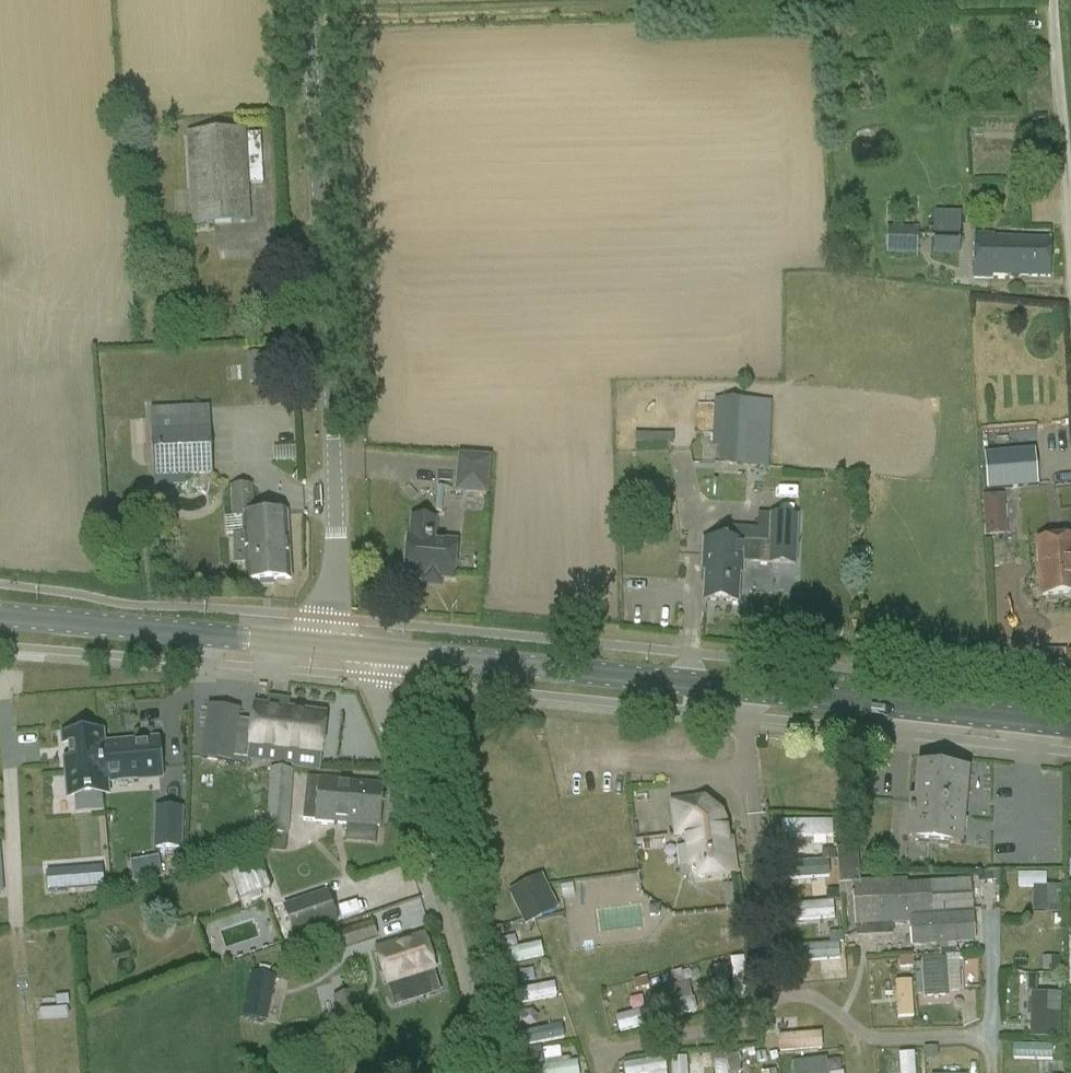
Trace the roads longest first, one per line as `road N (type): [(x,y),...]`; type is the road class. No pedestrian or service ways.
road 1 (primary): [(379,651),(1070,725)]
road 2 (unclassified): [(330,618),(329,322),(308,0)]
road 3 (unclassified): [(485,1072),(377,677)]
road 4 (track): [(0,679),(32,1072)]
road 5 (primary): [(0,619),(328,646)]
road 6 (unclassified): [(1054,0),(1070,251)]

